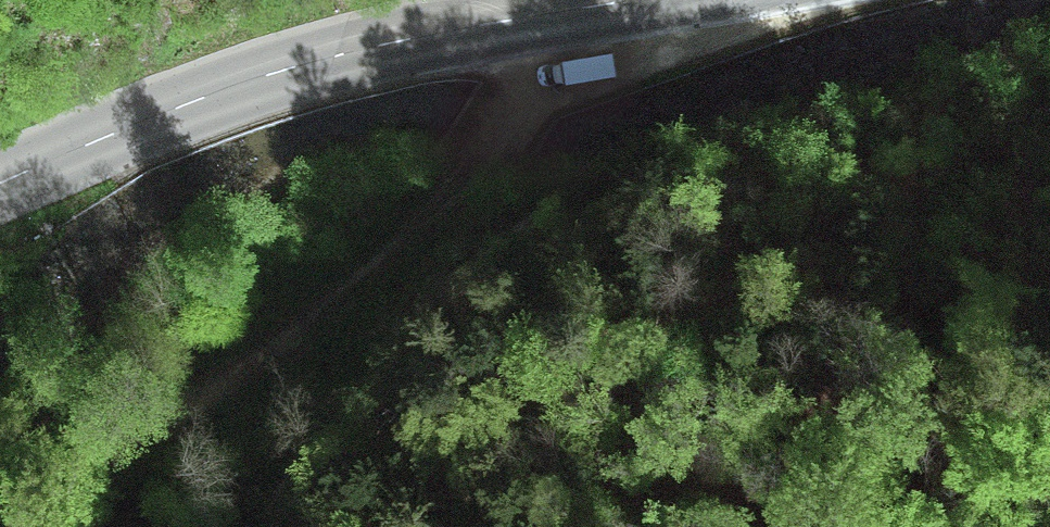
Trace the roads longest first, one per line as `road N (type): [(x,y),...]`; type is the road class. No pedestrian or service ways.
road 1 (track): [(589,8),(470,173),(255,356),(123,435),(0,495)]
road 2 (secondary): [(640,0),(425,34),(247,82),(0,182)]

